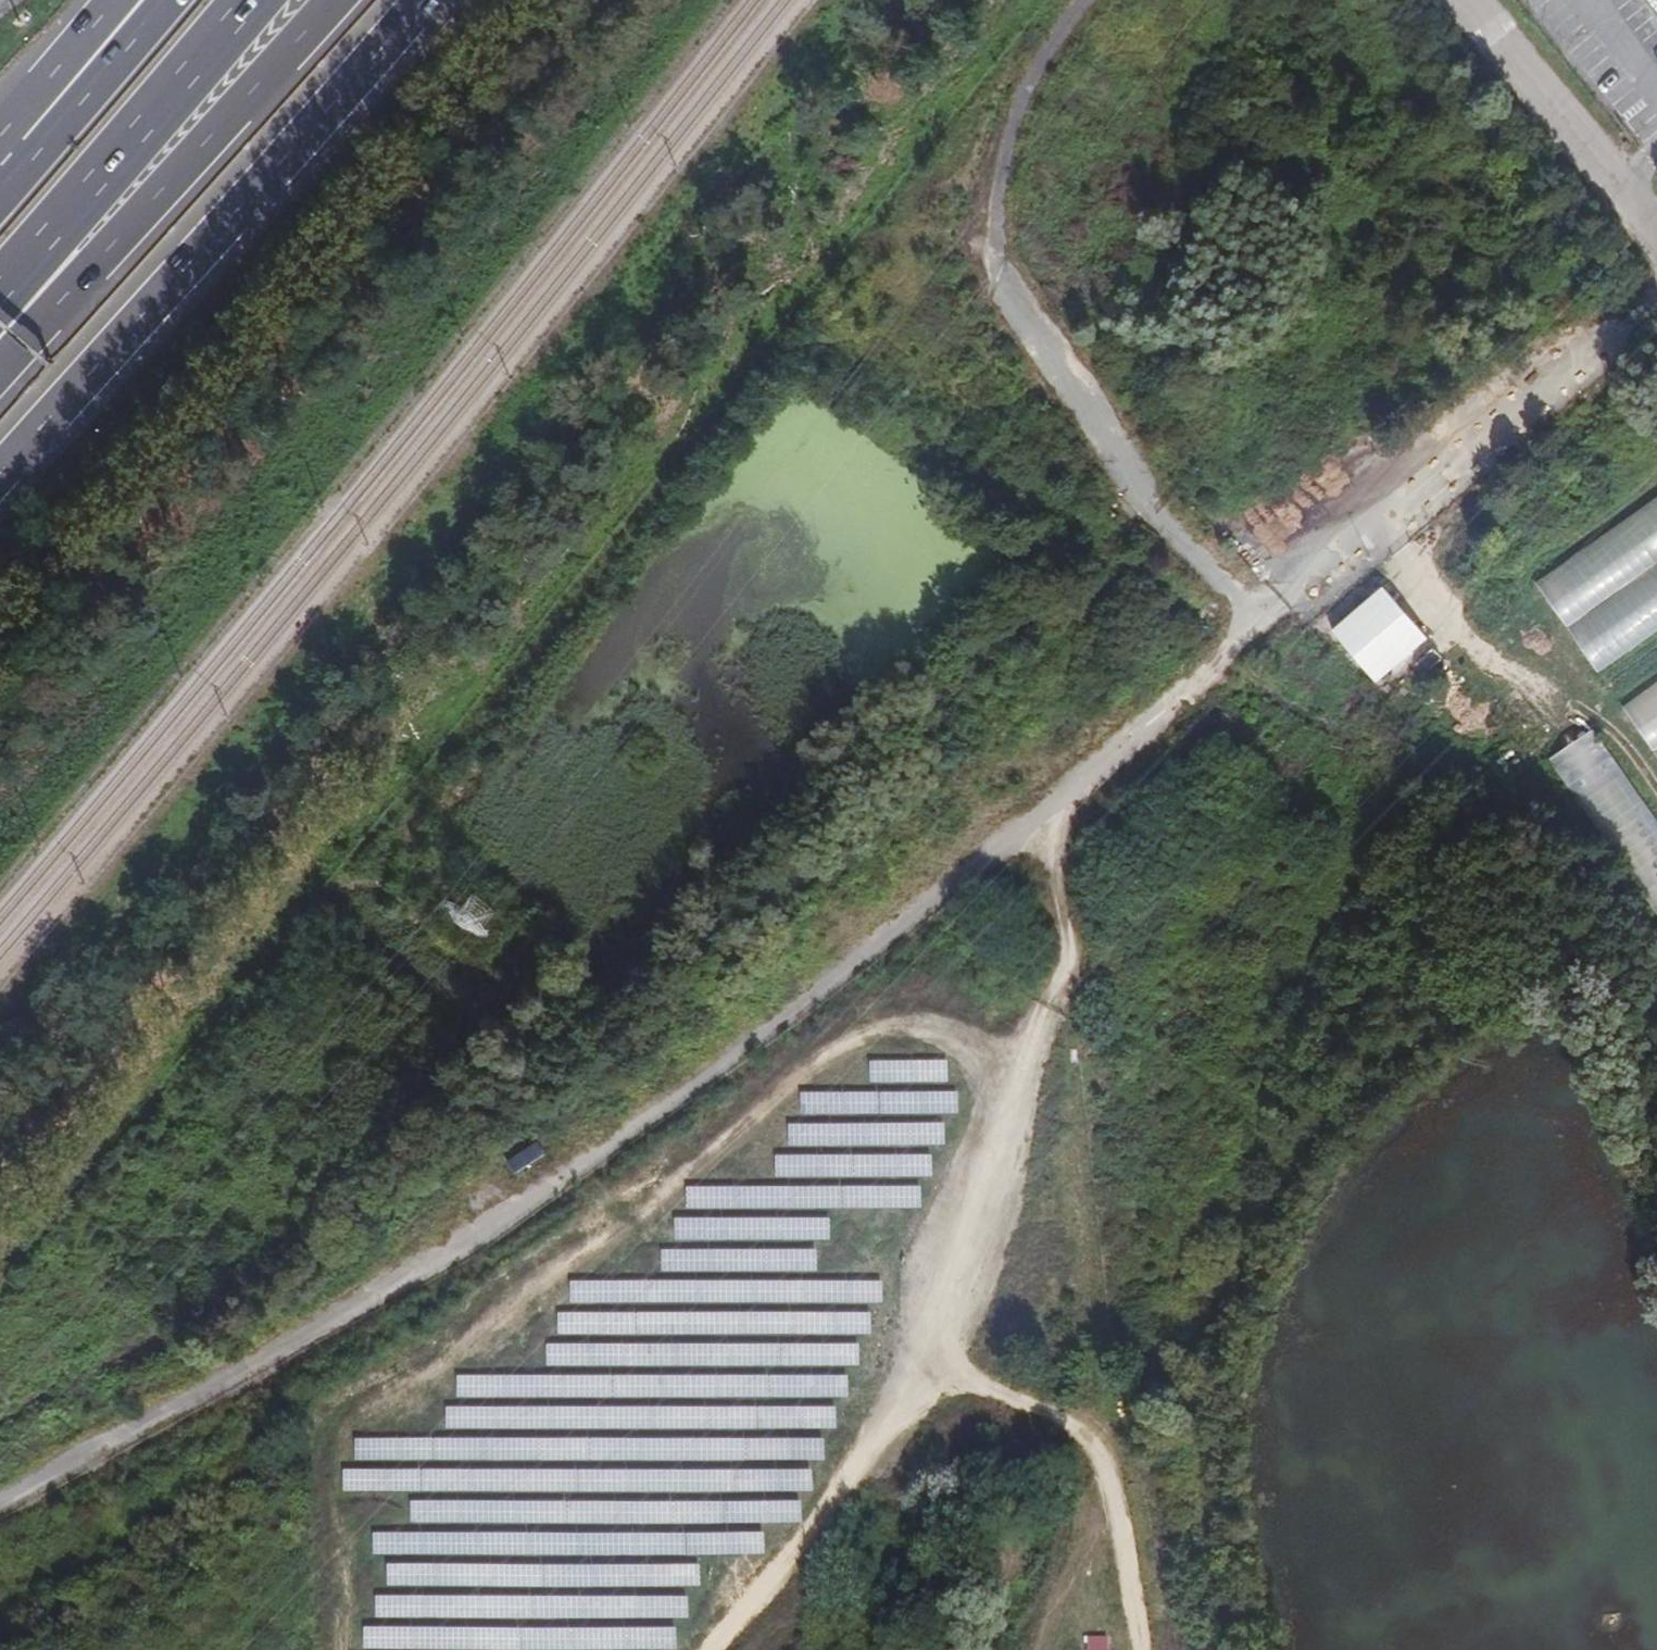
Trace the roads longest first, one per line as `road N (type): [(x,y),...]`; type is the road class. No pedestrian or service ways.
road 1 (track): [(1026,1073),(941,1026),(872,1021),(336,1433),(331,1649)]
road 2 (trunk): [(0,474),(421,0)]
road 3 (motorway): [(0,326),(328,0)]
road 4 (track): [(1373,511),(1431,616),(1626,740),(1656,788)]
road 5 (motorway): [(0,317),(251,0)]
road 6 (unclassified): [(1476,0),(1656,225)]
road 7 (motorway): [(155,0),(25,138)]
road 8 (motorway): [(123,0),(25,138)]

